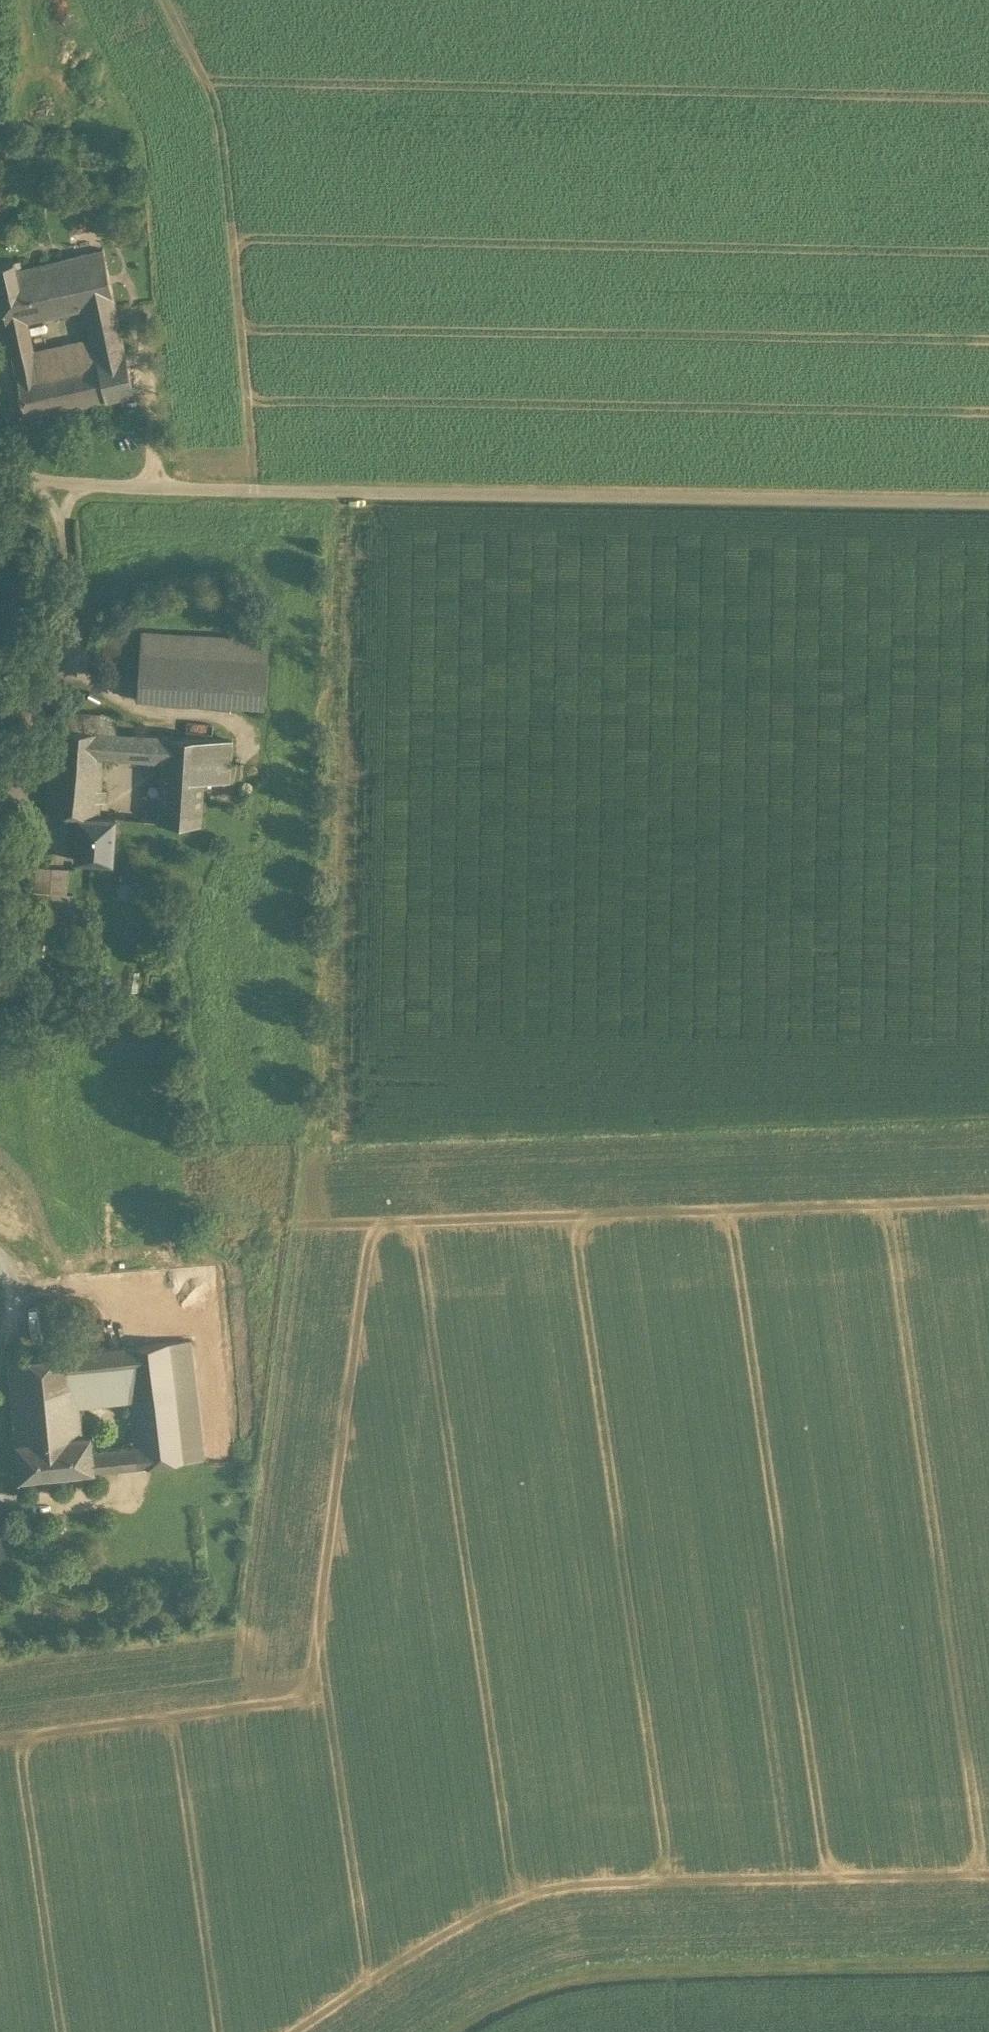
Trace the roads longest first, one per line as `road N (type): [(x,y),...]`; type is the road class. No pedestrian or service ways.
road 1 (unclassified): [(988,503),(157,486),(0,475)]
road 2 (track): [(447,2031),(505,1995),(578,1973),(988,1963)]

